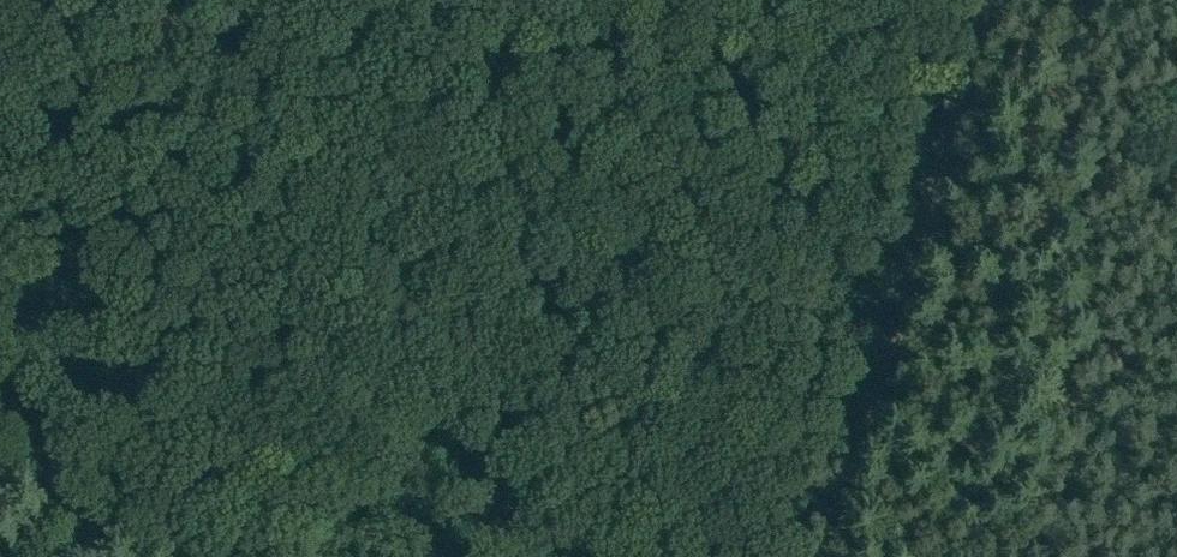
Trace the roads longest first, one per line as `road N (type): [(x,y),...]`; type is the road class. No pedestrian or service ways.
road 1 (track): [(827,556),(969,0)]
road 2 (track): [(253,556),(0,362)]
road 3 (track): [(252,0),(154,17),(0,6)]

